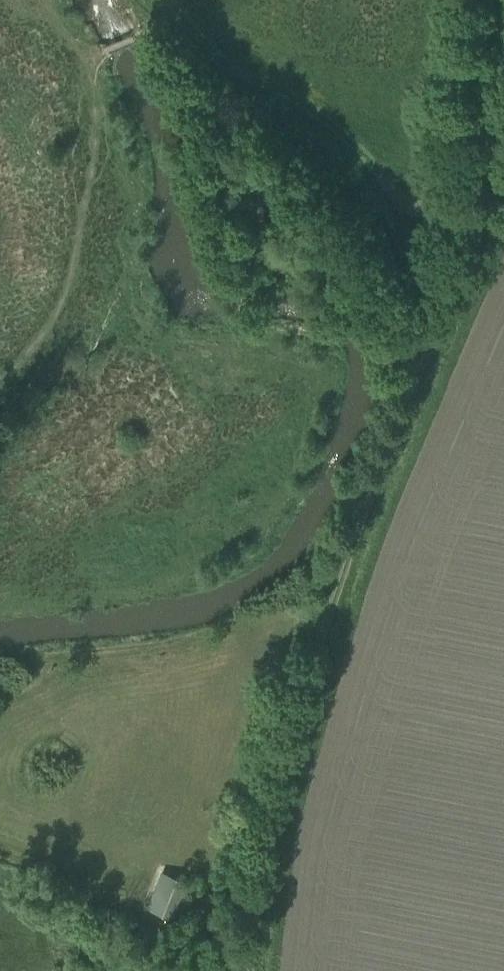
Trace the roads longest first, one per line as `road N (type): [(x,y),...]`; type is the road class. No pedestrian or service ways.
road 1 (track): [(432,336),(268,818),(246,970)]
road 2 (track): [(438,213),(409,211),(373,163),(305,104),(173,33),(145,36)]
road 3 (track): [(478,199),(490,0)]
road 4 (track): [(432,336),(477,242),(478,199)]

